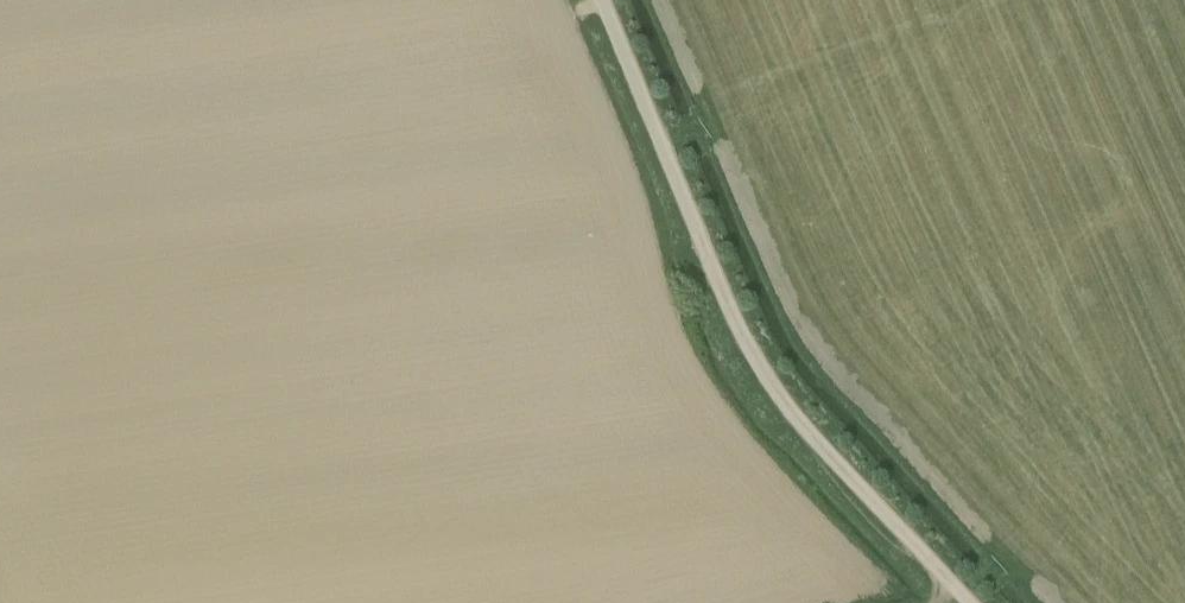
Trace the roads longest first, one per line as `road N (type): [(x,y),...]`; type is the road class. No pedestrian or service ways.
road 1 (unclassified): [(972,602),(765,396),(717,309),(600,0)]

